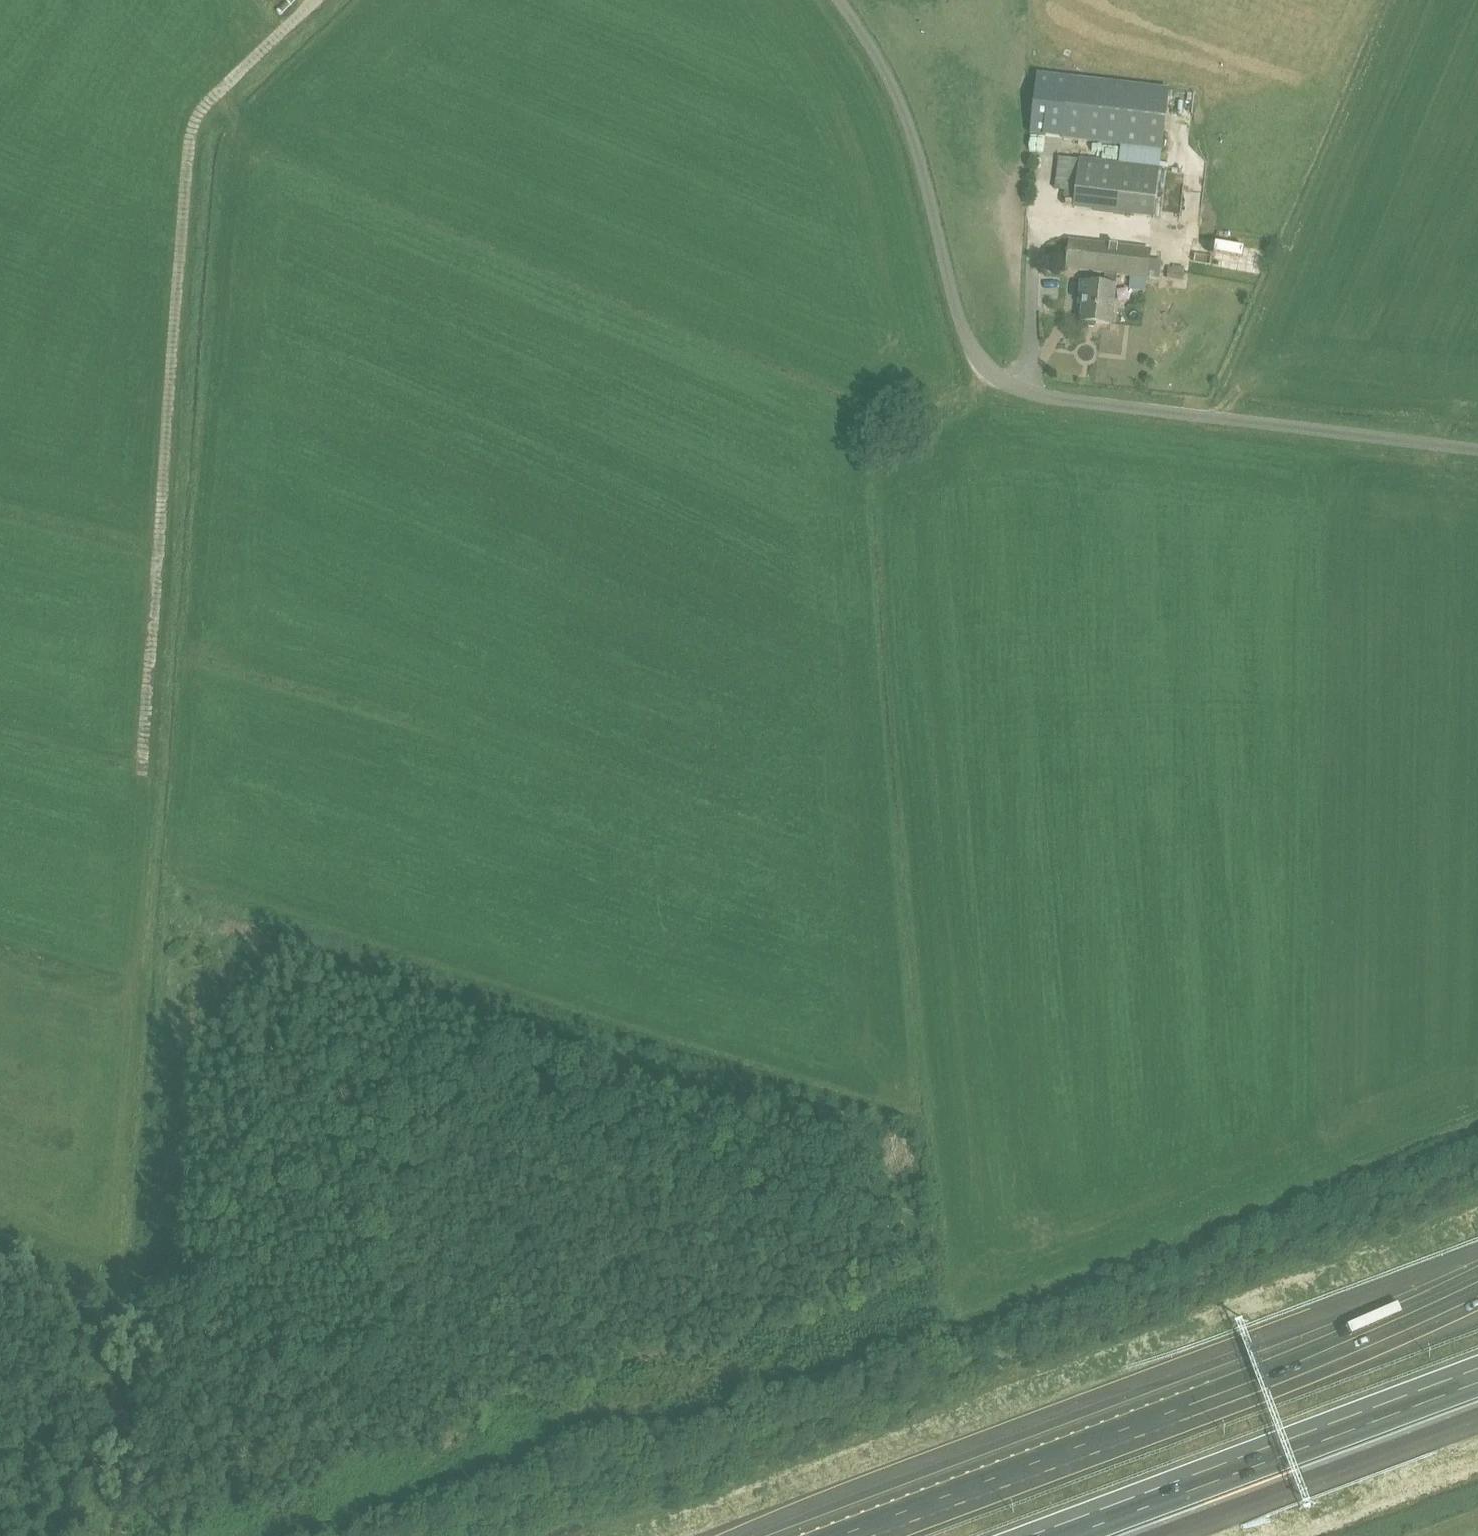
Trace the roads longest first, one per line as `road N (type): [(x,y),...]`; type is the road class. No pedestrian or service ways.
road 1 (unclassified): [(837,0),(899,96),(972,345),(1008,384),(1032,393),(1477,448)]
road 2 (track): [(316,0),(194,123),(144,770)]
road 3 (motorway): [(1477,1291),(823,1535)]
road 4 (motorway): [(1087,1535),(1477,1389)]

